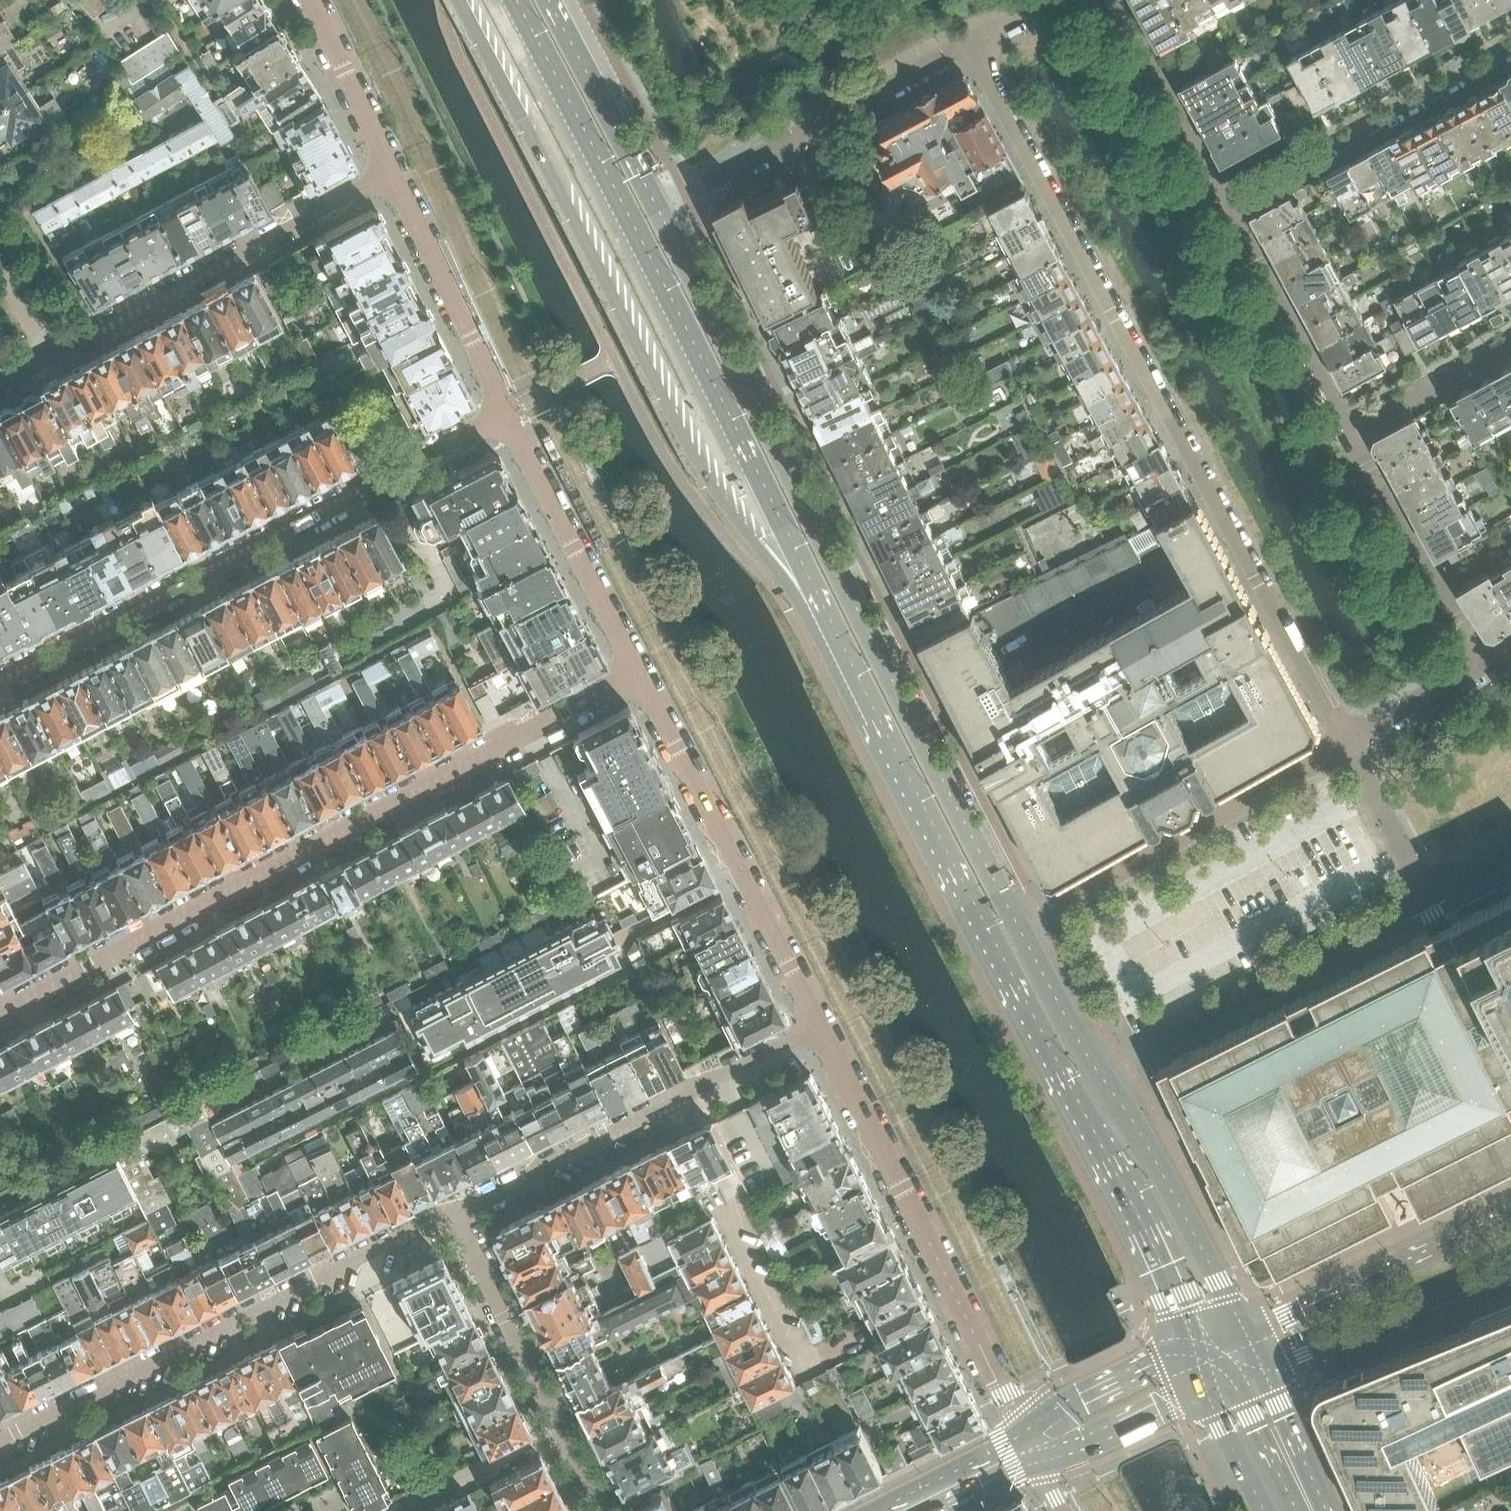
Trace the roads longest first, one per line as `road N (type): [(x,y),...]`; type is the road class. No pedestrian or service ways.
road 1 (primary): [(820,598),(1147,1231),(1194,1343)]
road 2 (primary): [(1019,926),(658,209)]
road 3 (residential): [(968,41),(1344,744)]
road 4 (residential): [(0,1008),(639,673)]
road 5 (primary): [(458,0),(694,458),(753,542),(820,598)]
road 6 (primary): [(517,0),(820,598)]
road 7 (residential): [(0,679),(506,411)]
road 8 (residential): [(452,1211),(0,1441)]
road 9 (residential): [(1031,1447),(820,1026)]
road 10 (residential): [(820,1026),(452,1211)]
road 11 (residential): [(820,1026),(639,673)]
road 12 (residential): [(392,171),(51,356)]
road 13 (residential): [(1344,744),(1019,926)]
road 14 (residential): [(1098,1072),(1426,903)]
road 15 (residential): [(658,209),(968,41)]
road 16 (residential): [(1223,199),(1510,46)]
road 17 (residential): [(639,673),(506,411)]
road 18 (residential): [(1510,1205),(1242,1325)]
road 19 (primary): [(1242,1325),(1142,1134),(1098,1072)]
road 20 (residential): [(1355,433),(1223,199)]
road 21 (residential): [(1486,665),(1355,433)]
road 22 (residential): [(1264,1370),(1510,1269)]
road 23 (residential): [(506,411),(392,171)]
road 24 (residential): [(562,1429),(452,1211)]
road 25 (primary): [(658,209),(549,0)]
road 26 (residential): [(1223,199),(1117,0)]
road 27 (secondary): [(1194,1343),(1061,1405),(1041,1419),(1031,1447)]
road 28 (residential): [(392,171),(308,0)]
road 29 (secondary): [(1031,1447),(1069,1447),(1206,1389)]
road 30 (residential): [(402,1510),(562,1429)]
road 31 (residential): [(1426,903),(1344,744)]
road 32 (residential): [(1355,433),(1510,347)]
road 33 (primary): [(1098,1072),(1019,926)]
road 34 (residential): [(1344,744),(1486,665)]
road 35 (primary): [(1316,1510),(1232,1381)]
road 36 (primary): [(1327,1510),(1264,1370)]
road 37 (secondary): [(903,1510),(1031,1447)]
road 38 (primary): [(1206,1389),(1263,1510)]

